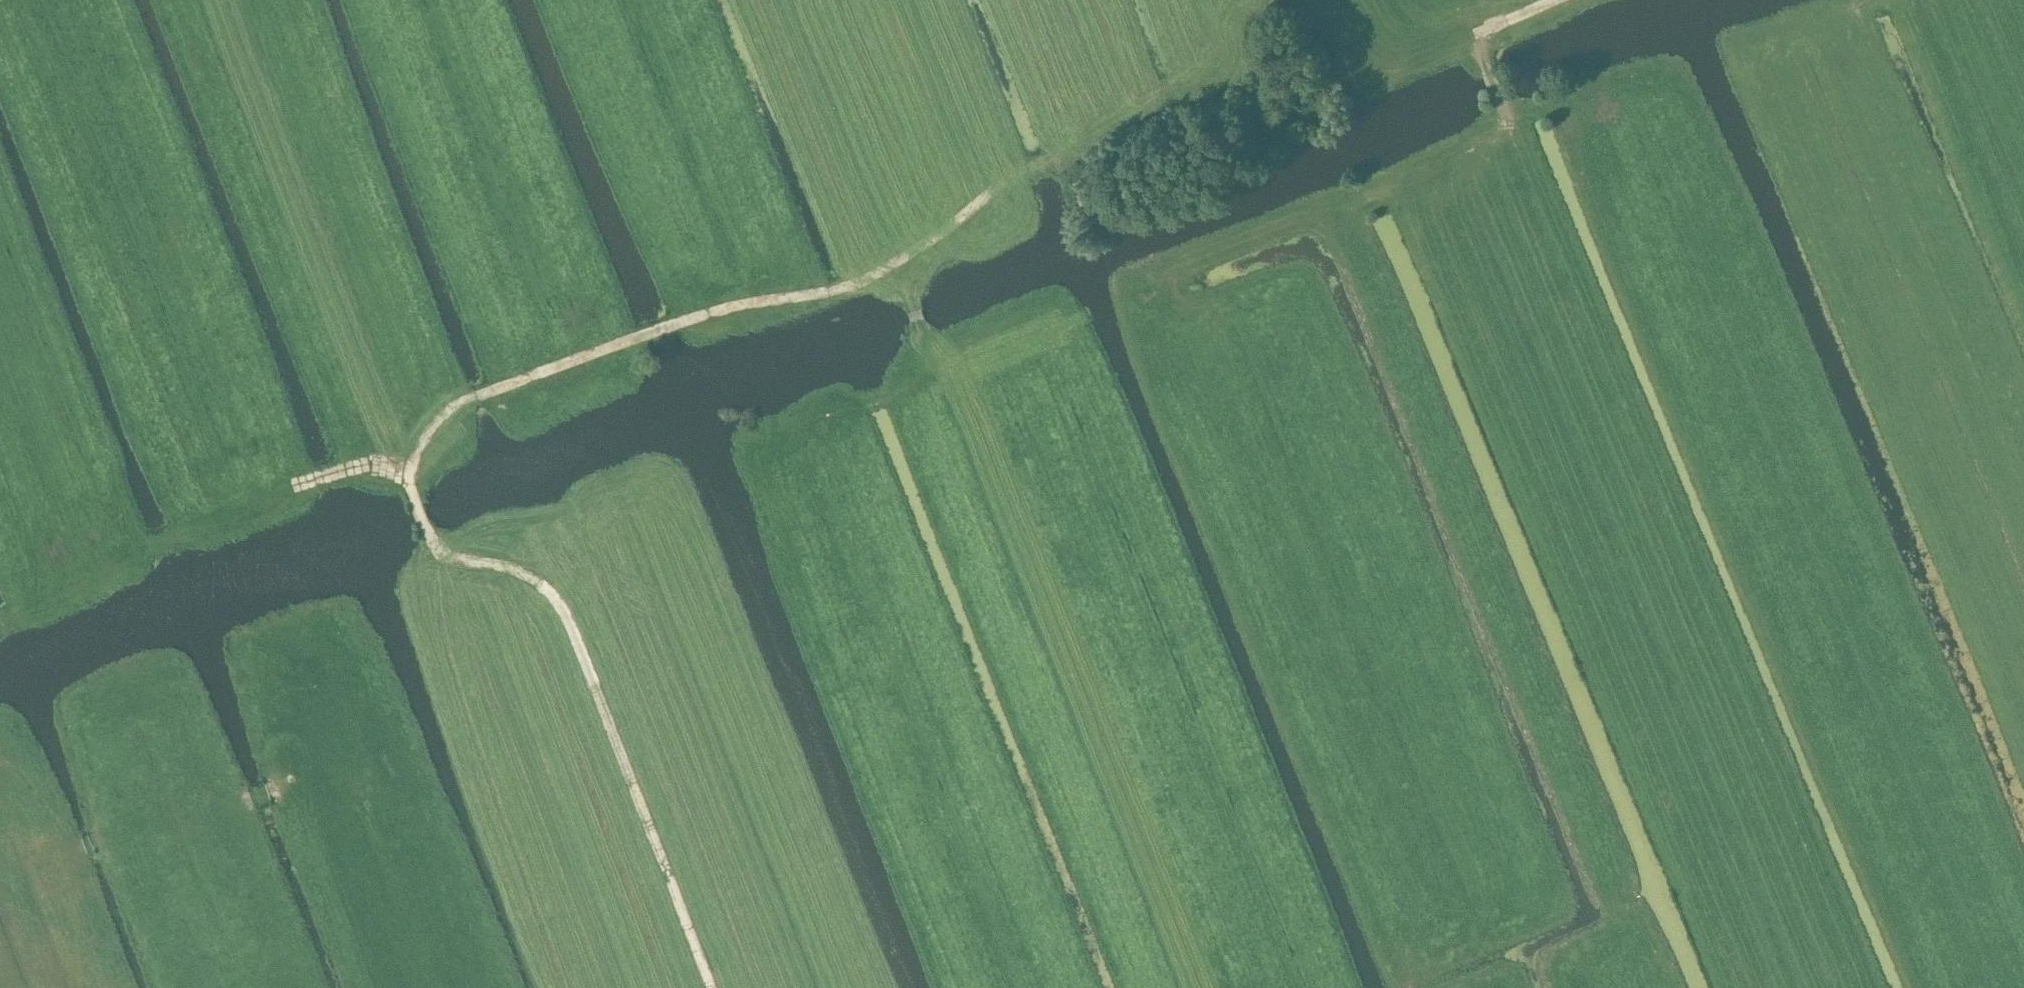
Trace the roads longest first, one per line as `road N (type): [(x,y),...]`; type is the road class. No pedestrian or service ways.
road 1 (track): [(411,469),(423,435),(452,402),(642,332),(860,281),(1007,181),(1162,112)]
road 2 (track): [(709,987),(552,595),(508,567),(447,555),(427,532),(411,469),(372,463),(294,486)]
road 3 (track): [(1152,330),(1156,284),(1188,259),(1386,194),(1503,138),(1502,101),(1484,68),(1479,34),(1561,0)]

